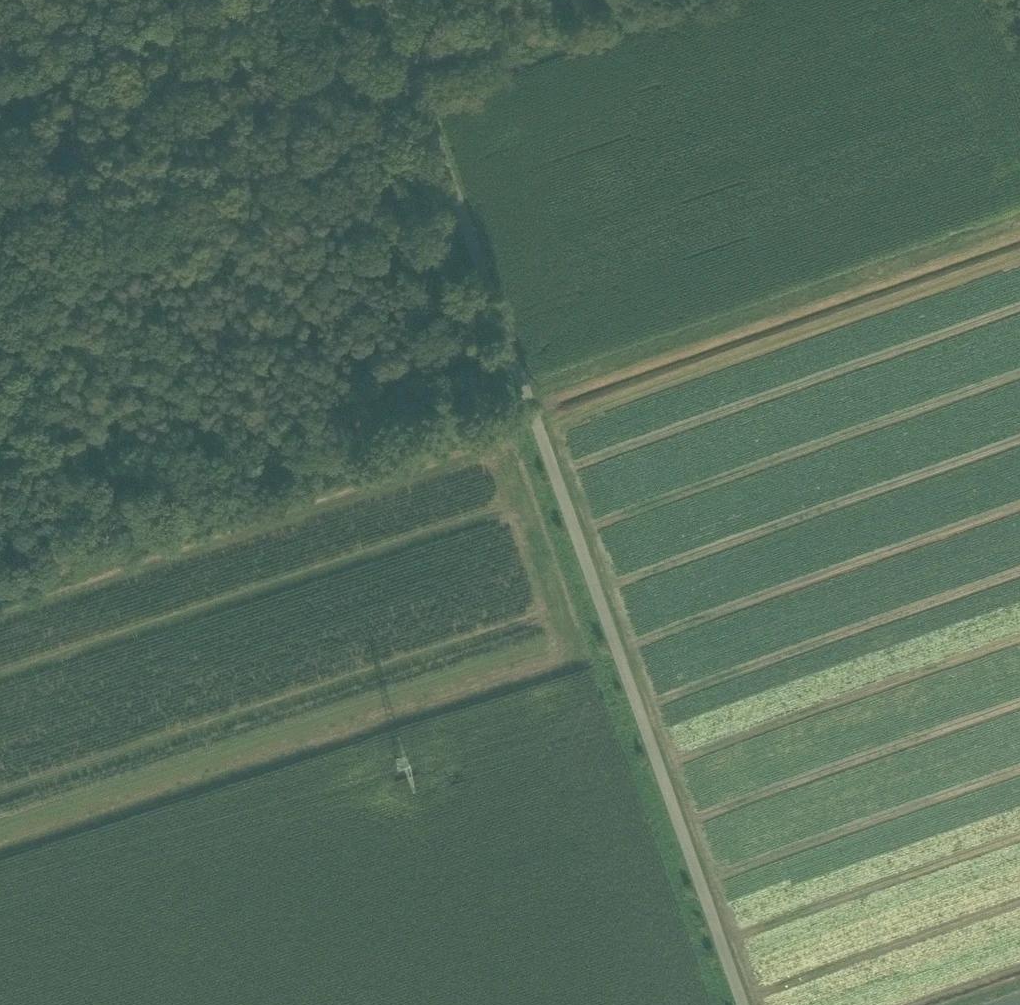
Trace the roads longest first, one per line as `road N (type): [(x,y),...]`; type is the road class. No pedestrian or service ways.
road 1 (unclassified): [(385,0),(741,1004)]

